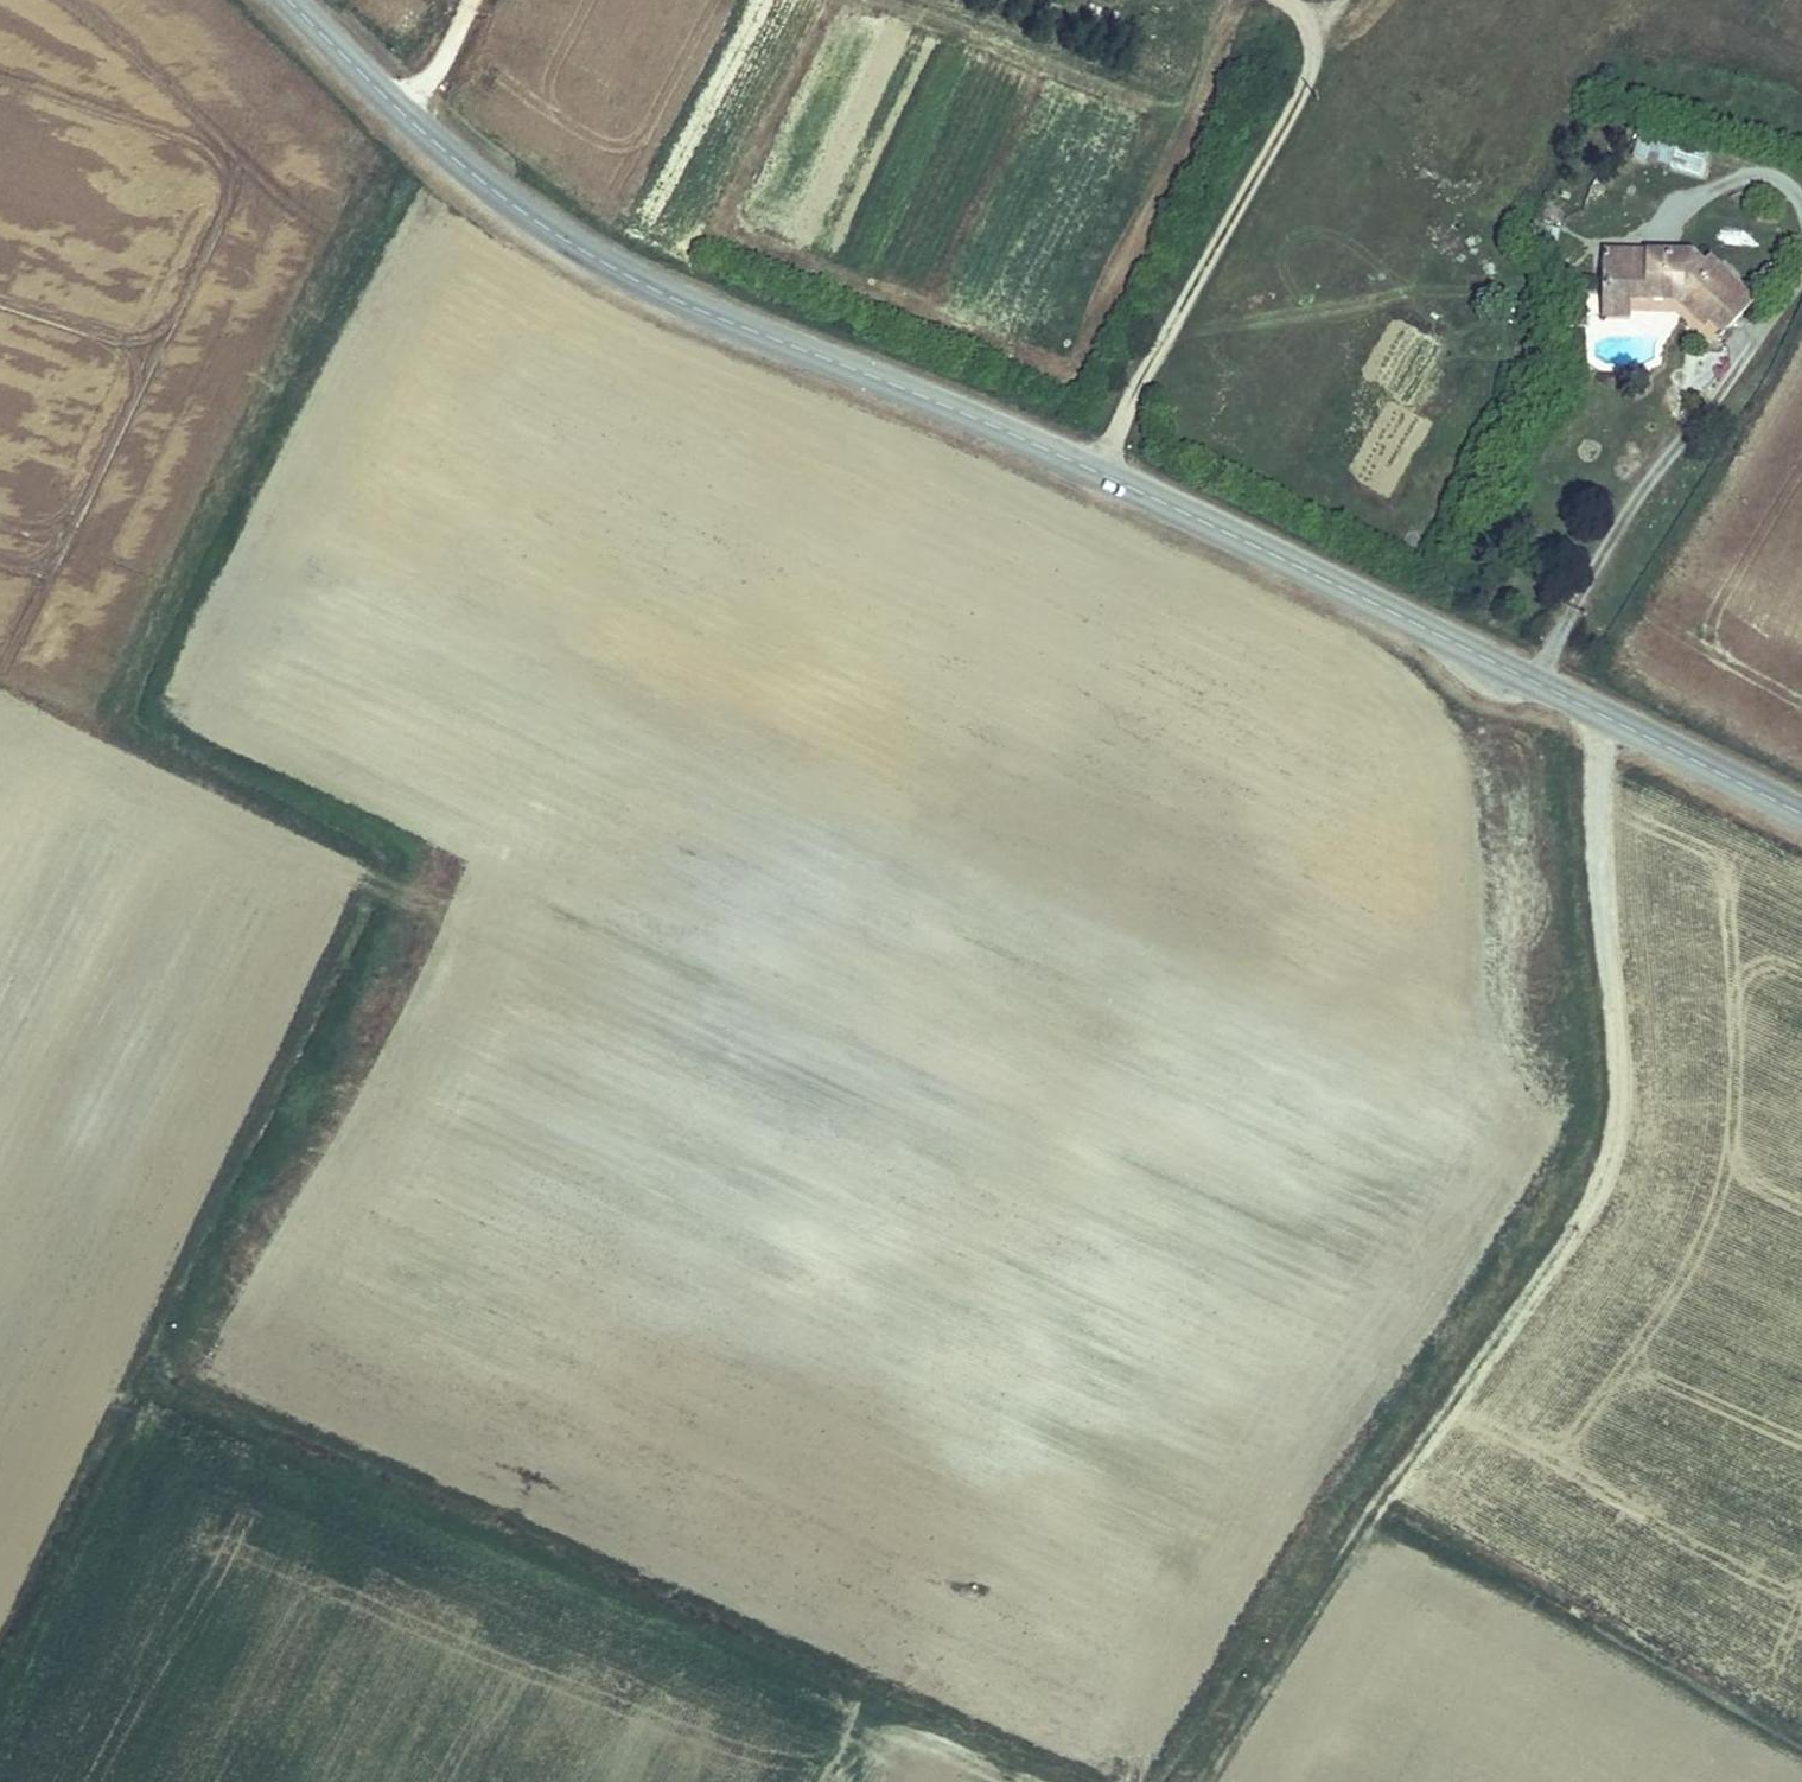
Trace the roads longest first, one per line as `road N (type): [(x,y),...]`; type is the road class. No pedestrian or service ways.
road 1 (tertiary): [(287,0),(513,203),(597,257),(1098,472),(1801,808)]
road 2 (track): [(1588,705),(1578,781),(1604,1043),(1602,1127),(1559,1228),(1193,1781)]

